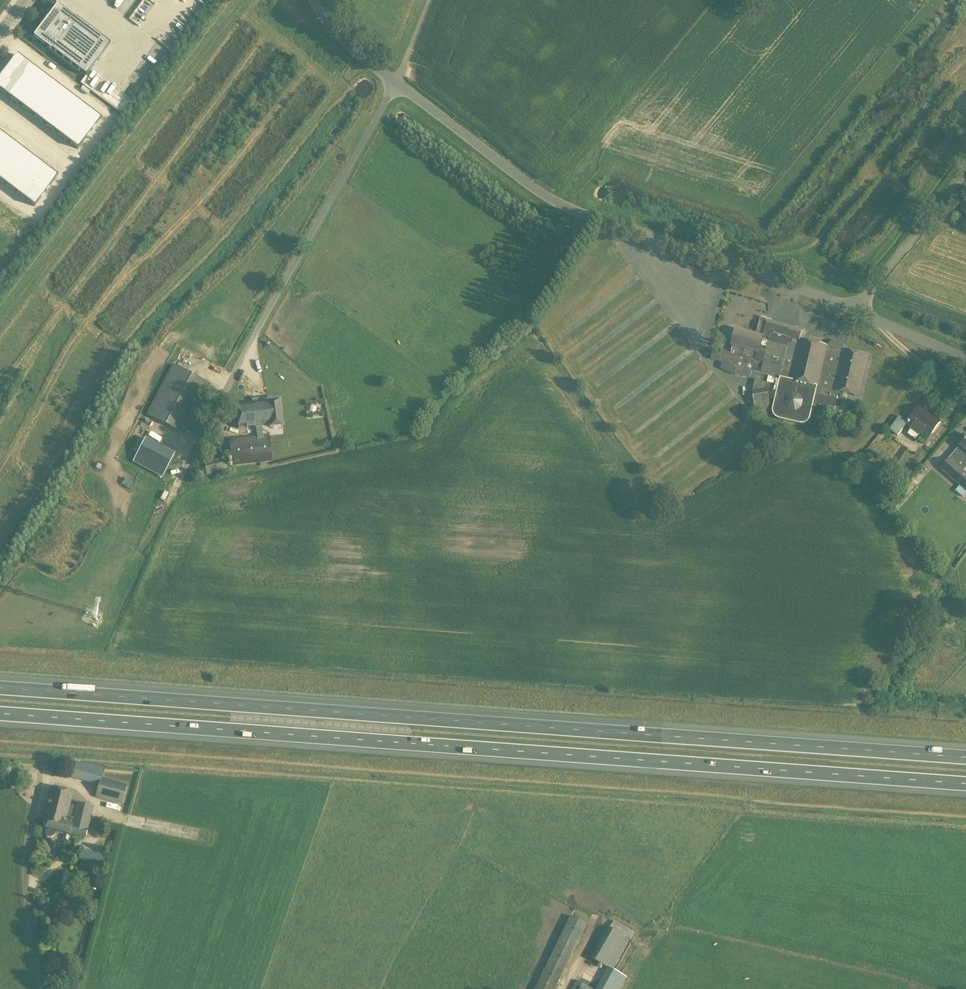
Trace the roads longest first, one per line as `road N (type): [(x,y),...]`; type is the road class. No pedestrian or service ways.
road 1 (motorway): [(0,714),(965,784)]
road 2 (motorway): [(965,759),(0,691)]
road 3 (unclassified): [(856,311),(540,193),(355,50),(315,0)]
road 4 (track): [(0,538),(111,348),(226,229),(363,56)]
road 5 (track): [(0,324),(247,0)]
road 6 (unclassified): [(41,988),(25,887),(40,774)]
road 7 (unclassified): [(856,311),(965,175)]
road 8 (track): [(87,988),(136,822)]
road 9 (track): [(197,835),(119,819),(73,785),(39,779)]
road 10 (track): [(240,8),(341,90)]

